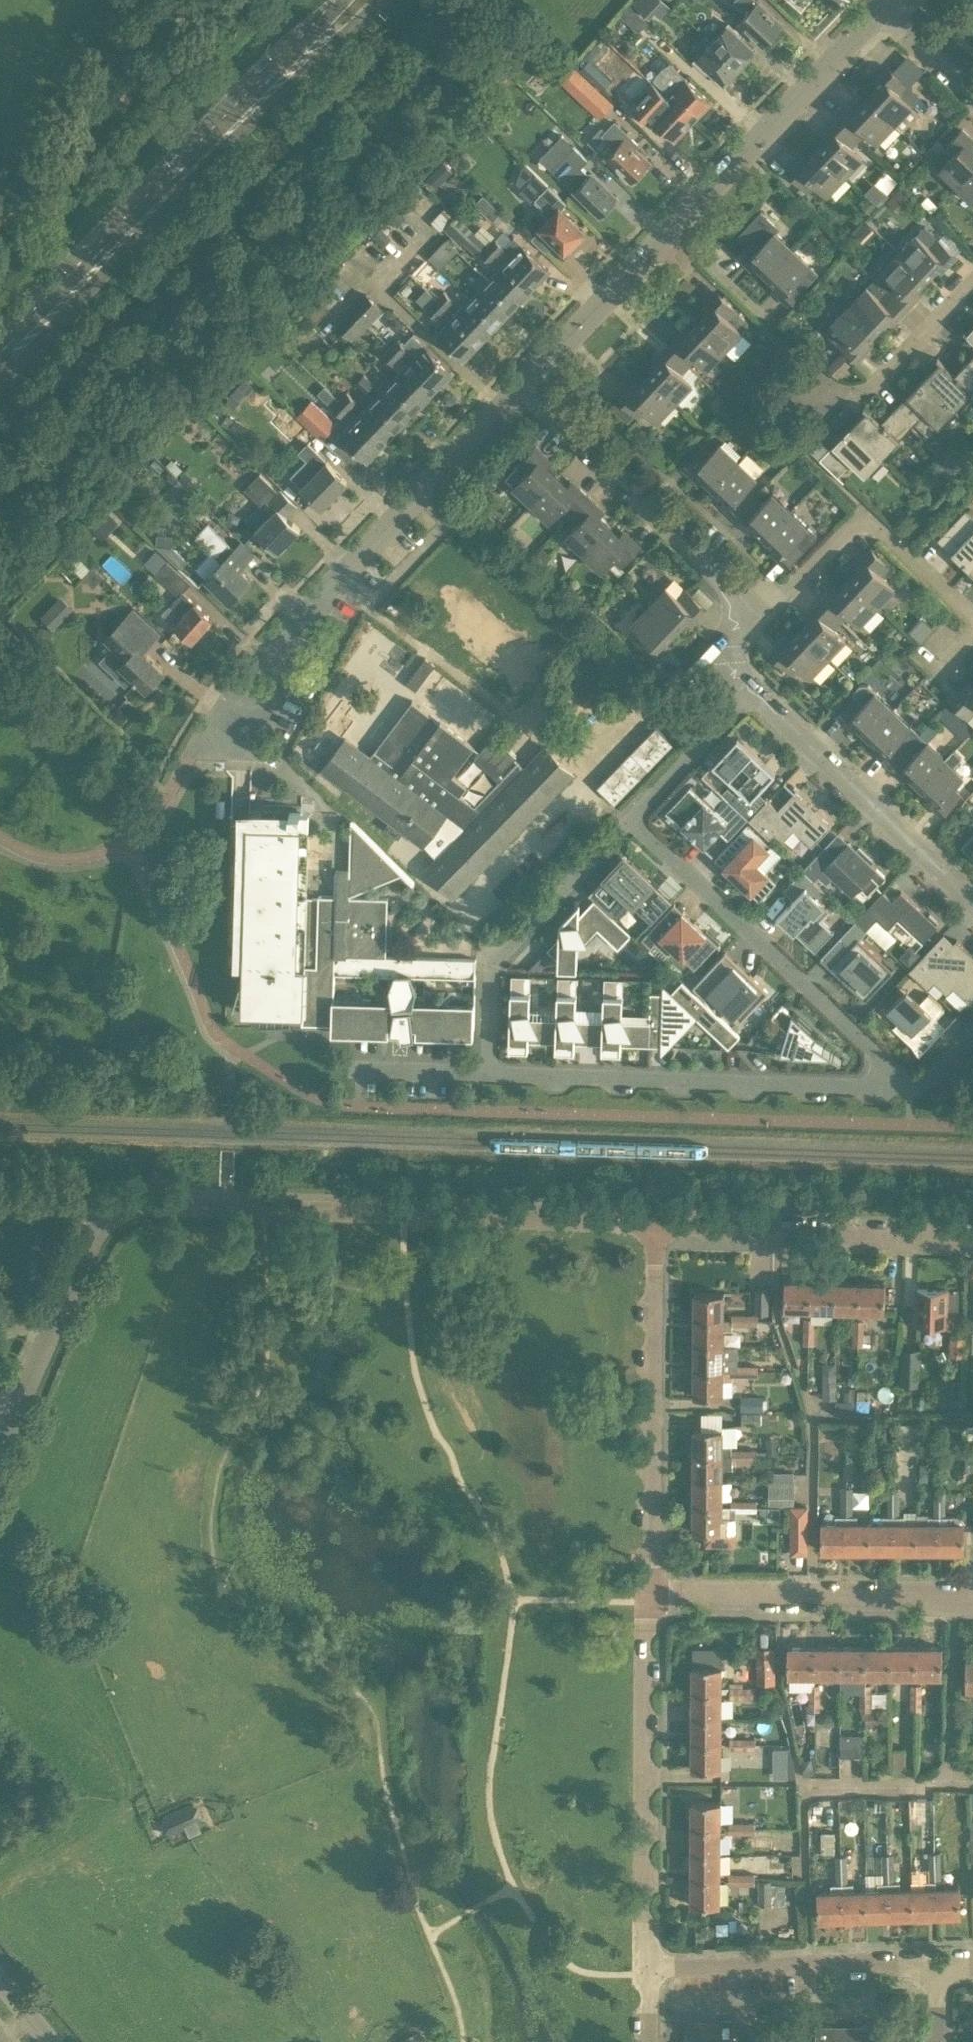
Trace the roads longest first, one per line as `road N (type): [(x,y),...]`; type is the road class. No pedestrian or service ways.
road 1 (residential): [(632,818),(492,966),(488,1072),(906,1085)]
road 2 (residential): [(657,1220),(139,1202),(108,1215),(80,1248)]
road 3 (residential): [(523,387),(880,8)]
road 4 (residential): [(194,753),(271,645),(523,387)]
road 5 (primary): [(31,331),(358,0)]
road 6 (residential): [(632,818),(906,1085)]
road 7 (residential): [(647,1968),(651,1590)]
road 8 (residential): [(651,1590),(657,1220)]
road 9 (residential): [(651,1590),(972,1592)]
road 10 (residential): [(523,387),(754,607)]
road 11 (residential): [(972,1241),(657,1220)]
road 12 (residential): [(753,691),(972,902)]
road 13 (residential): [(972,617),(863,513),(791,588),(768,593),(754,607)]
road 14 (residential): [(647,1968),(938,1961)]
road 15 (residential): [(0,1433),(80,1248)]
road 16 (residential): [(833,393),(878,381),(972,285)]
road 17 (residential): [(753,691),(632,818)]
road 18 (residential): [(972,95),(880,8)]

